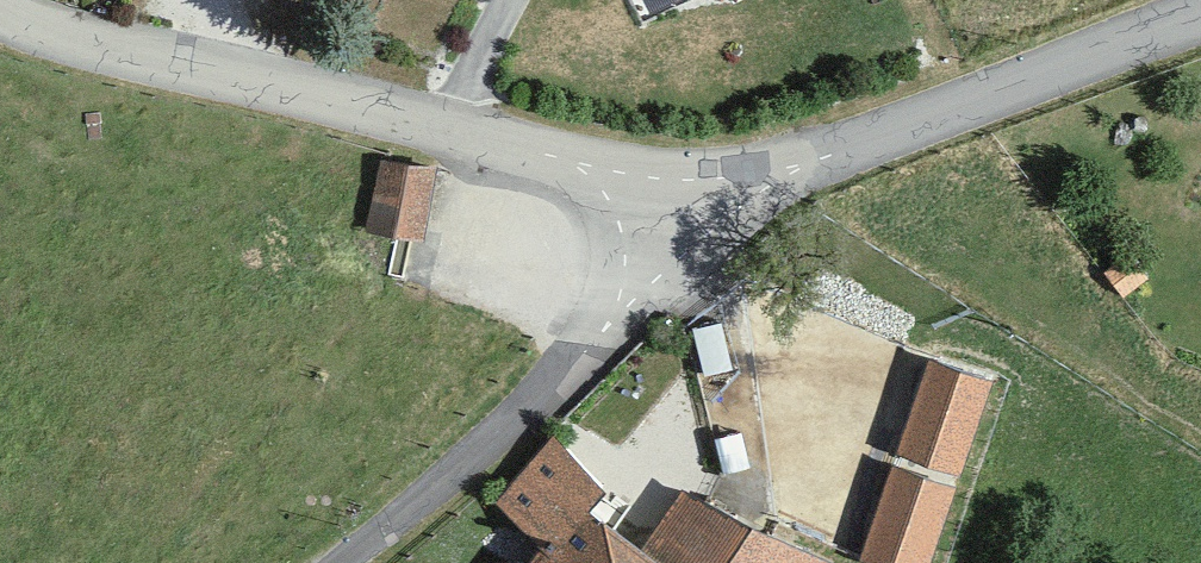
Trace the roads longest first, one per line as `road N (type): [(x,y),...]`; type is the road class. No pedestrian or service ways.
road 1 (residential): [(781,184),(622,175),(63,25),(4,0)]
road 2 (residential): [(335,562),(504,441),(781,184)]
road 3 (residential): [(1200,15),(781,184)]

